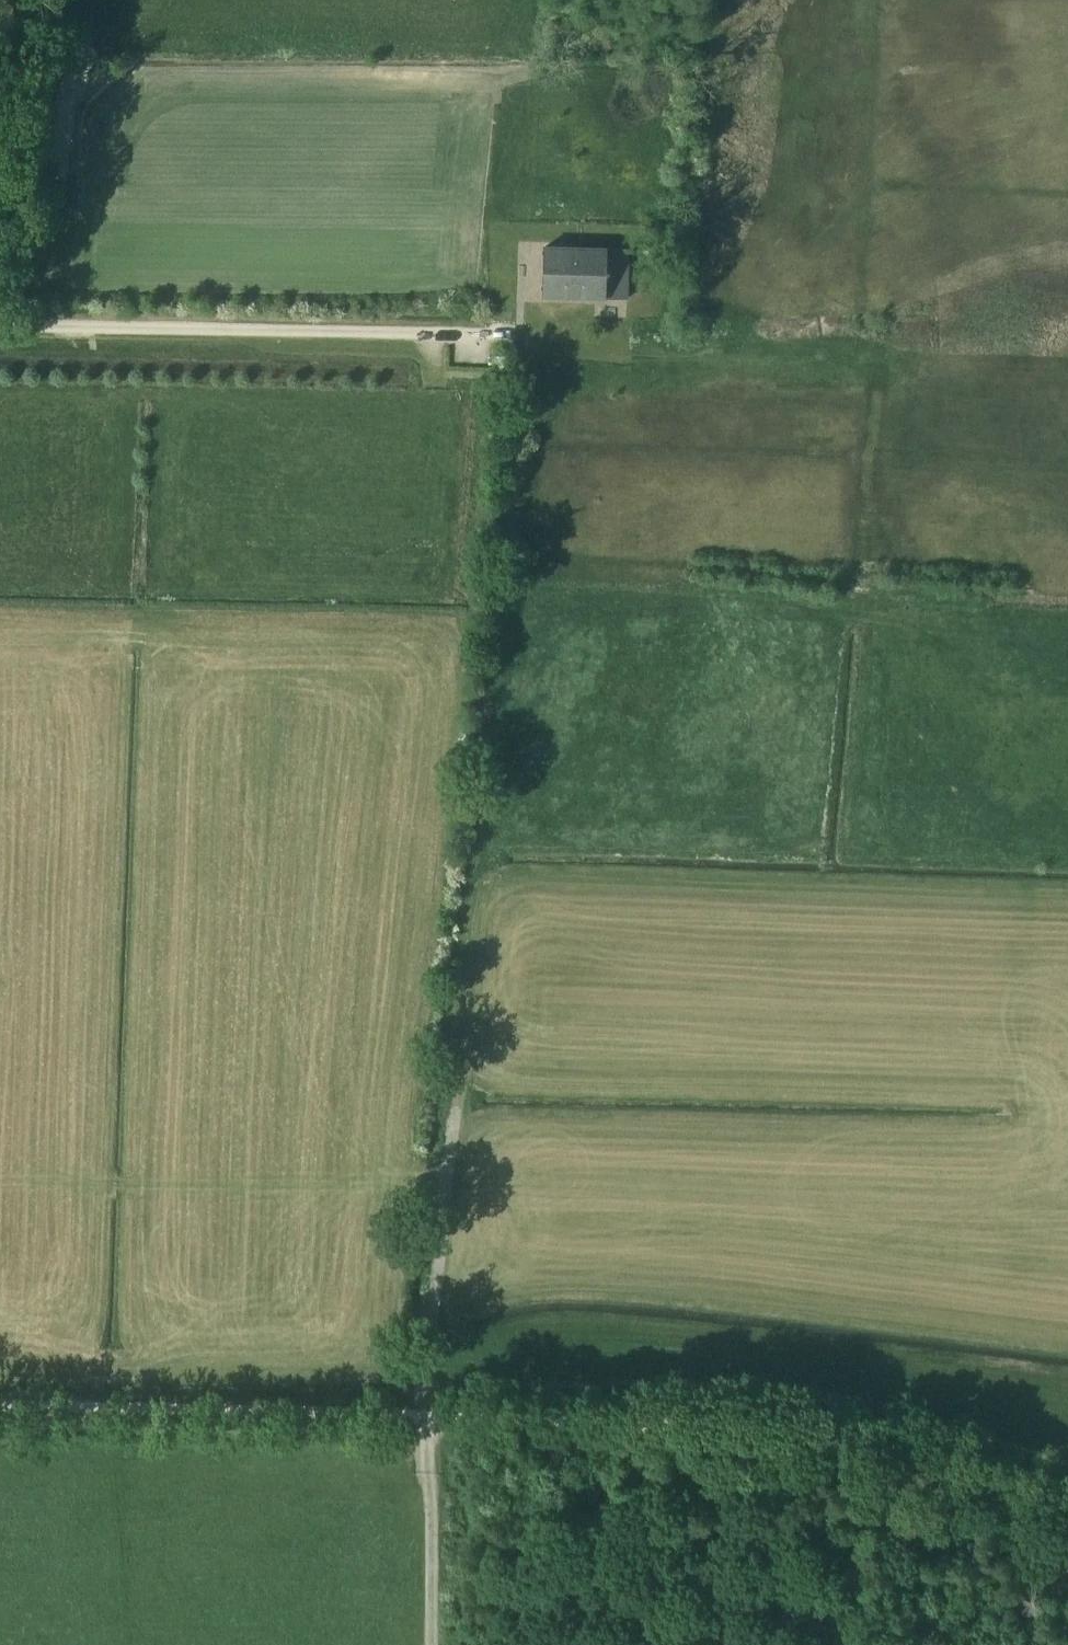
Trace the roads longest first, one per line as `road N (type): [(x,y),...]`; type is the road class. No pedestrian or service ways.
road 1 (track): [(1067,1507),(912,1455),(785,1428),(0,1404)]
road 2 (track): [(0,314),(545,323)]
road 3 (track): [(434,1416),(432,1644)]

